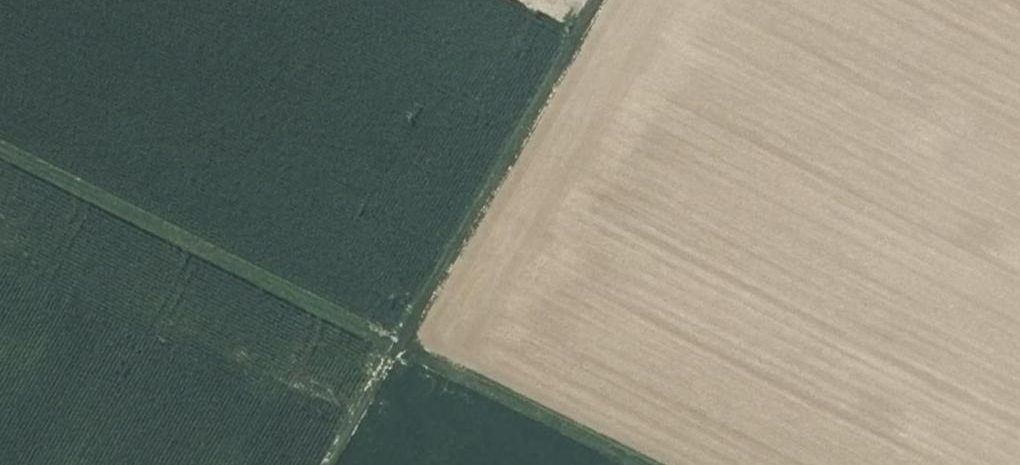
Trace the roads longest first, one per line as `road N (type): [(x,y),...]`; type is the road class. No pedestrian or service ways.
road 1 (track): [(396,344),(0,148)]
road 2 (track): [(593,0),(396,344)]
road 3 (track): [(641,464),(396,344)]
road 4 (track): [(396,344),(328,464)]

